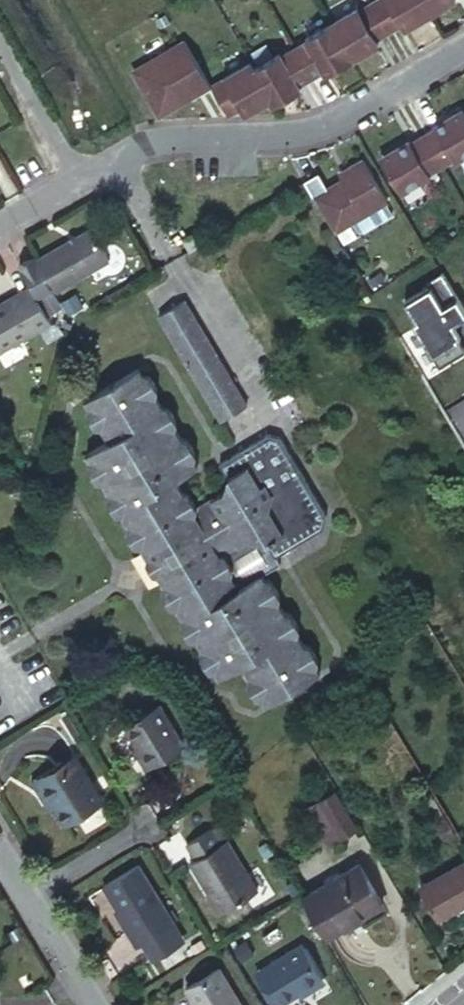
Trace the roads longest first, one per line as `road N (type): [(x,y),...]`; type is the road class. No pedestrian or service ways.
road 1 (residential): [(78,184),(133,153),(178,140),(292,134),(345,122),(463,50)]
road 2 (residential): [(0,43),(78,184)]
road 3 (residential): [(145,823),(24,896)]
road 4 (residential): [(24,896),(93,1004)]

